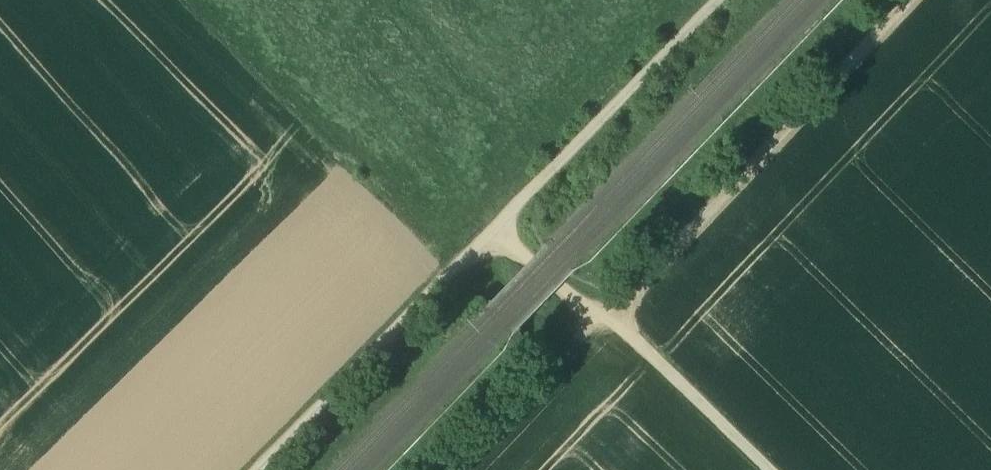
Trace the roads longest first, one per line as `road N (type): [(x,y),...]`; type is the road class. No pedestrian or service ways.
road 1 (track): [(276,469),(741,0)]
road 2 (track): [(937,0),(626,333)]
road 3 (track): [(765,469),(626,333),(491,256)]
road 4 (track): [(606,319),(470,469)]

